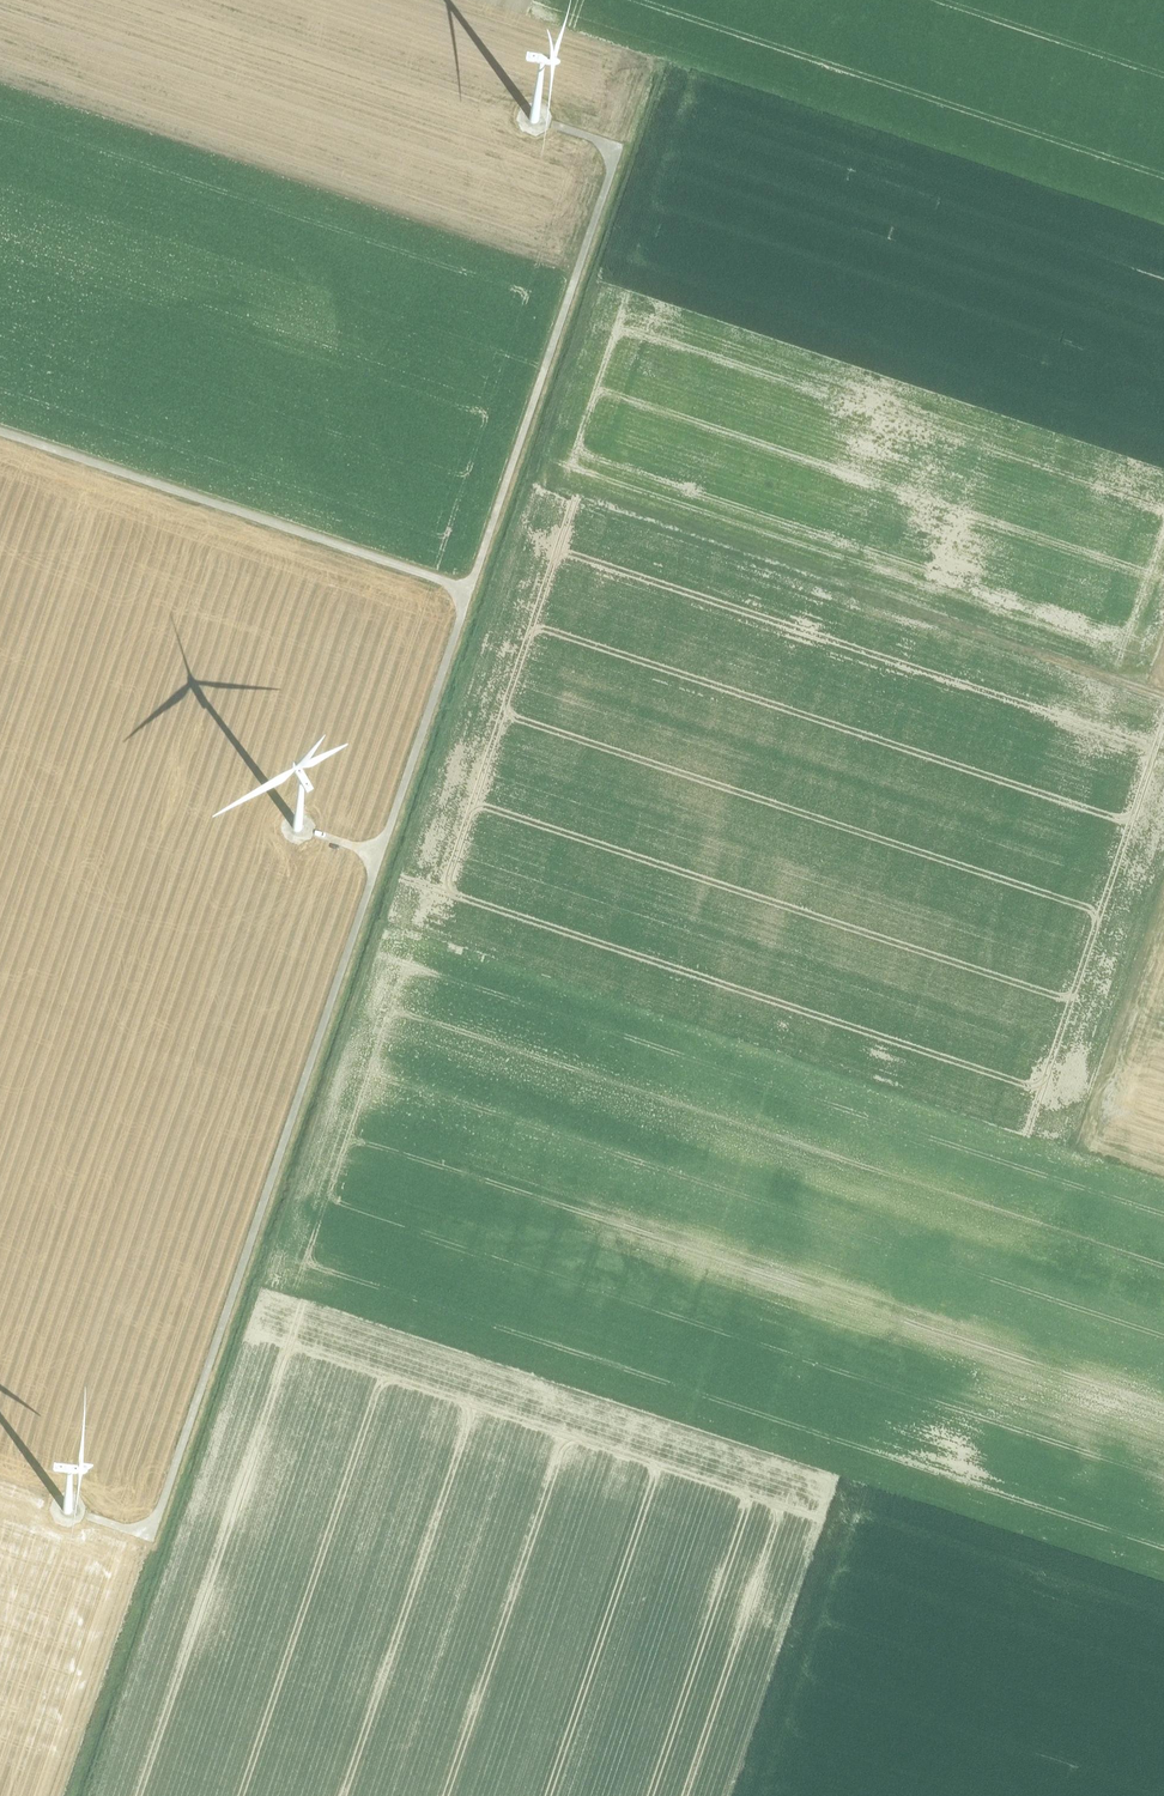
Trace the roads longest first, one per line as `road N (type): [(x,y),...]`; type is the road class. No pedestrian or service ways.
road 1 (track): [(897,609),(1163,699)]

